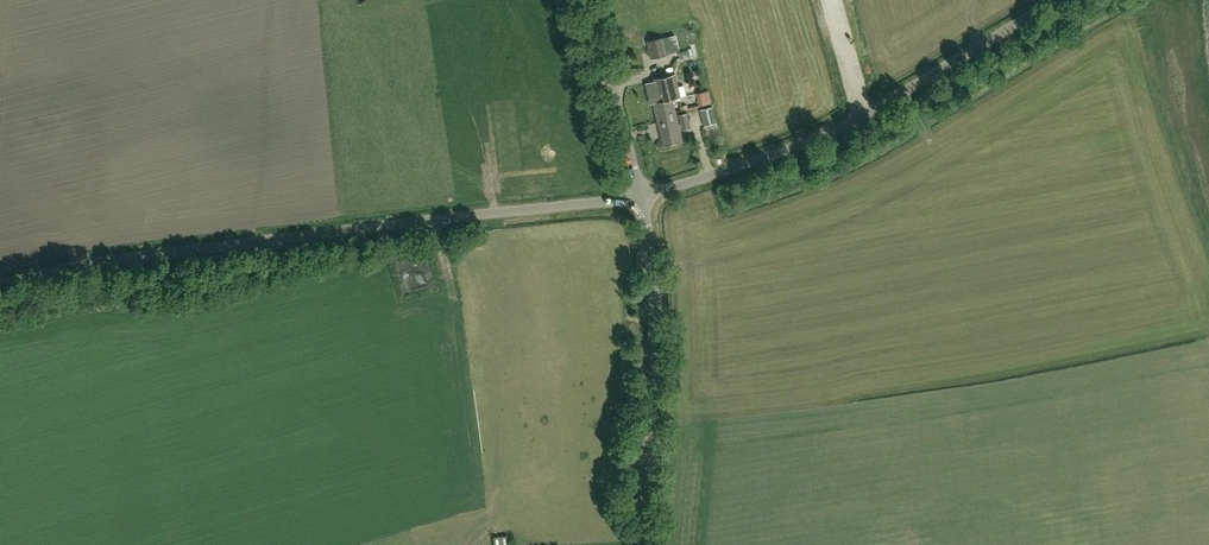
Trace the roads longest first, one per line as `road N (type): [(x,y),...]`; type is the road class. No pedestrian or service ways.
road 1 (unclassified): [(0,287),(92,265),(642,196)]
road 2 (unclassified): [(642,196),(807,145),(1056,0)]
road 3 (unclassified): [(642,544),(657,342),(642,196)]
road 4 (unclassified): [(642,196),(585,0)]

